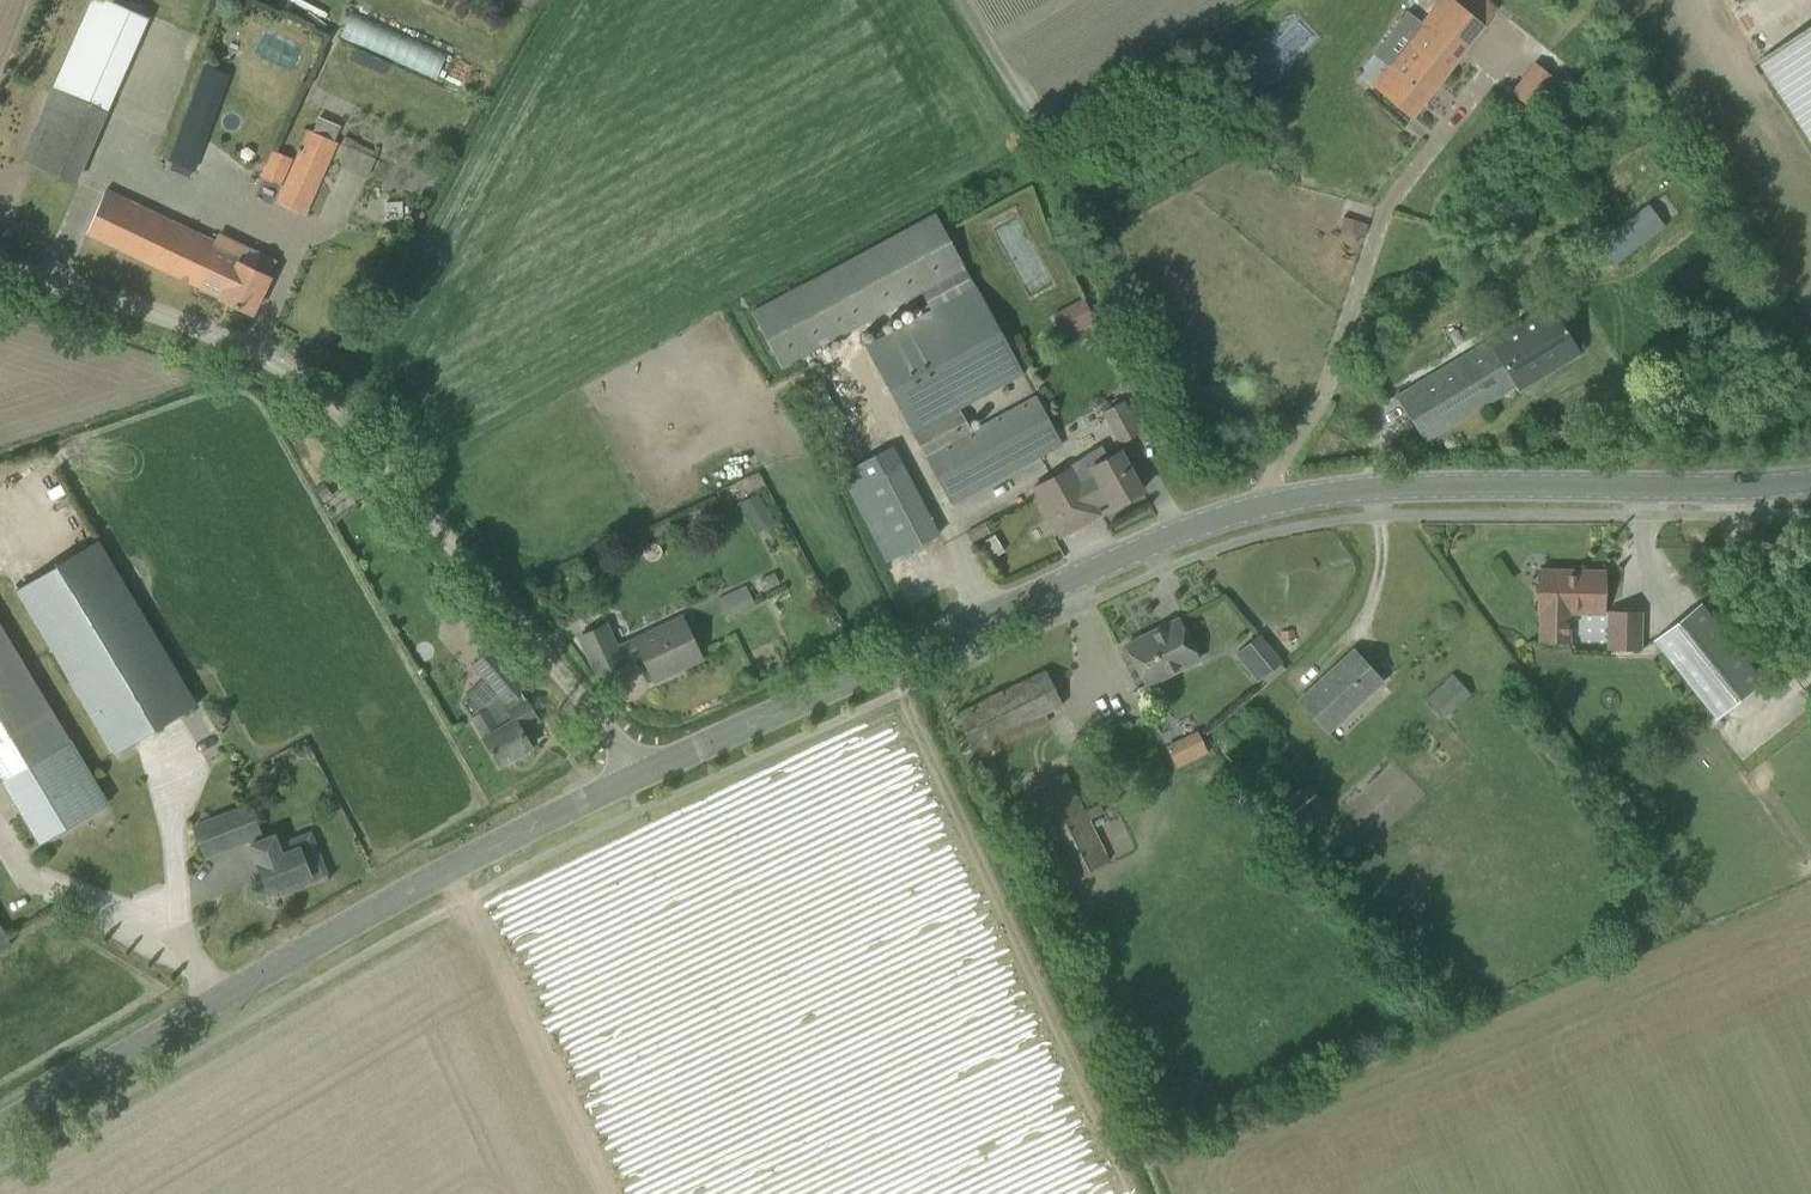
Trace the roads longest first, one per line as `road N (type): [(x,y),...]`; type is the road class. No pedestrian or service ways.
road 1 (tertiary): [(637,777),(1206,521),(1285,500),(1388,485),(1717,487),(1810,478)]
road 2 (unclassified): [(637,777),(484,551),(377,439),(283,370),(186,323),(0,261)]
road 3 (tertiary): [(0,1127),(465,861),(637,777)]
road 4 (track): [(1810,635),(1725,515)]

